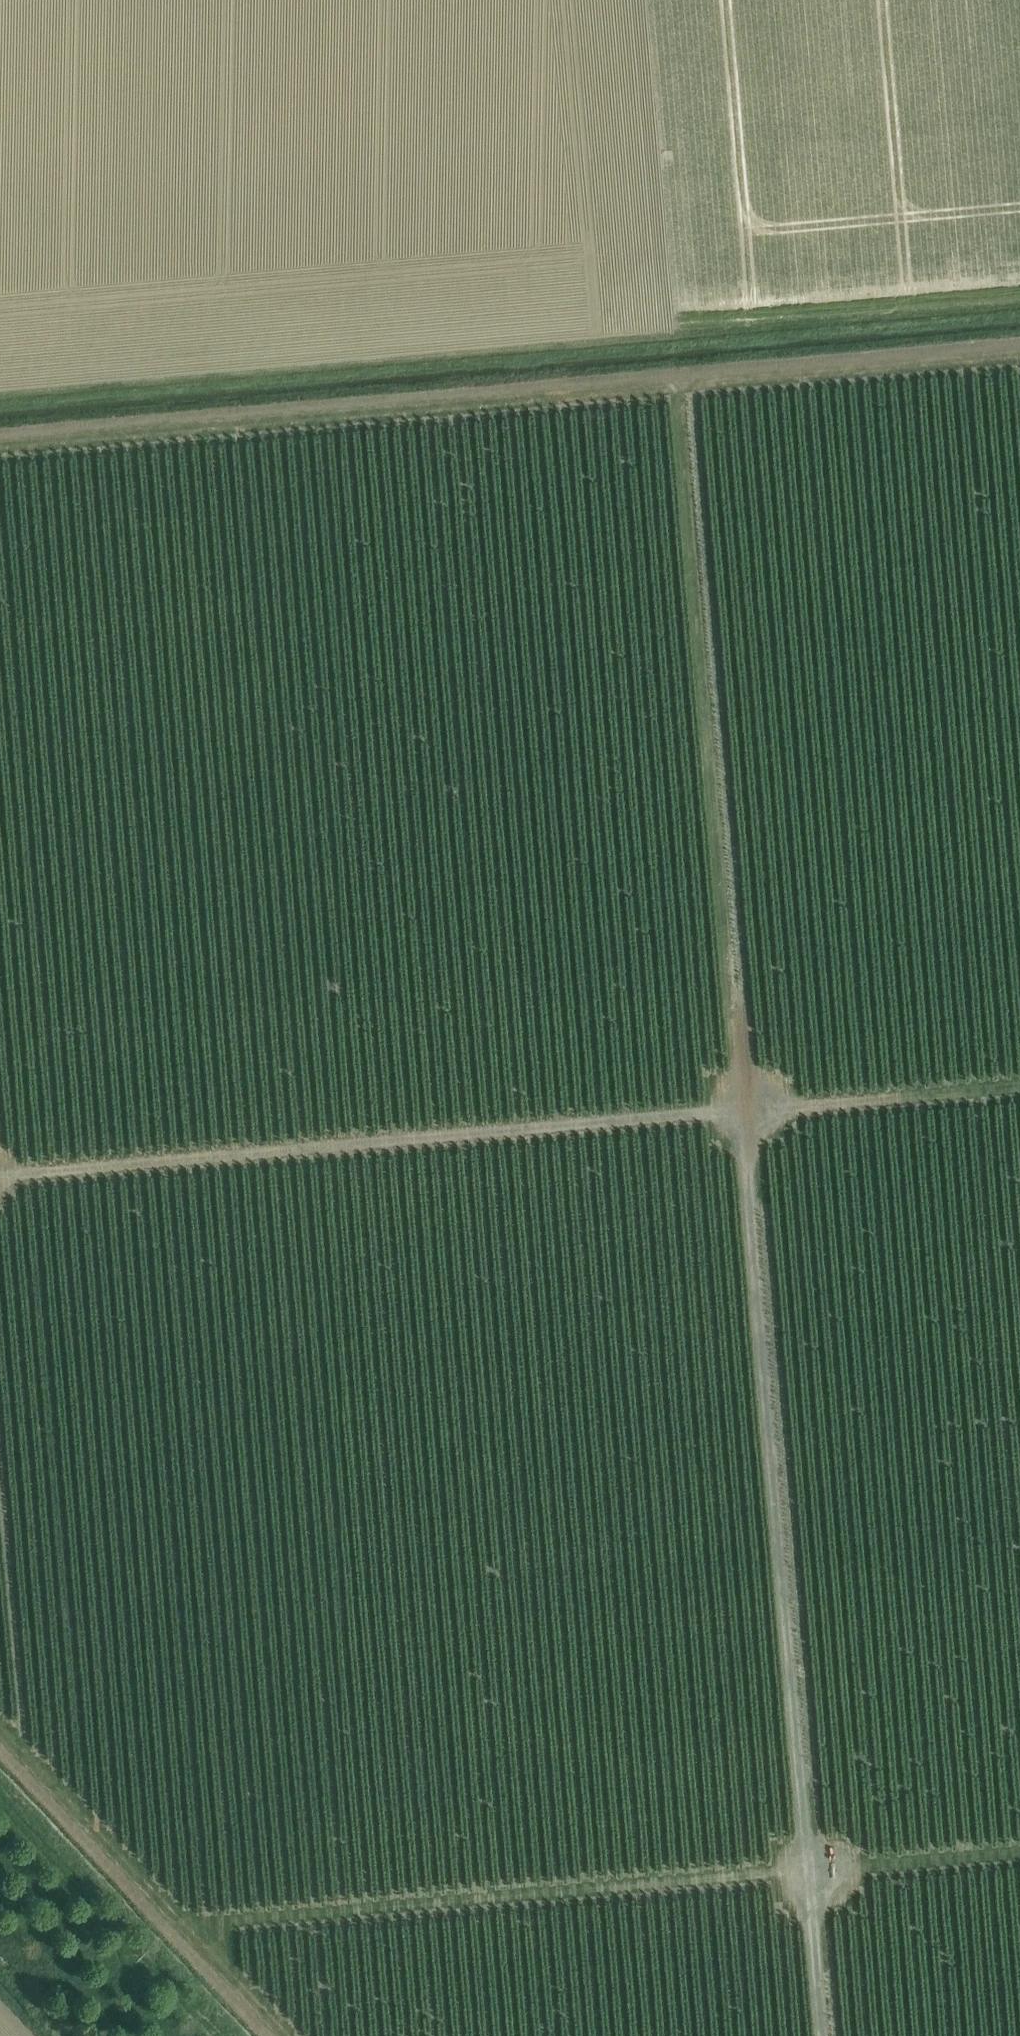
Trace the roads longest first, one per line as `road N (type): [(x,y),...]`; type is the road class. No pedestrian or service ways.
road 1 (track): [(746,1164),(820,2035)]
road 2 (track): [(226,2035),(0,1795)]

